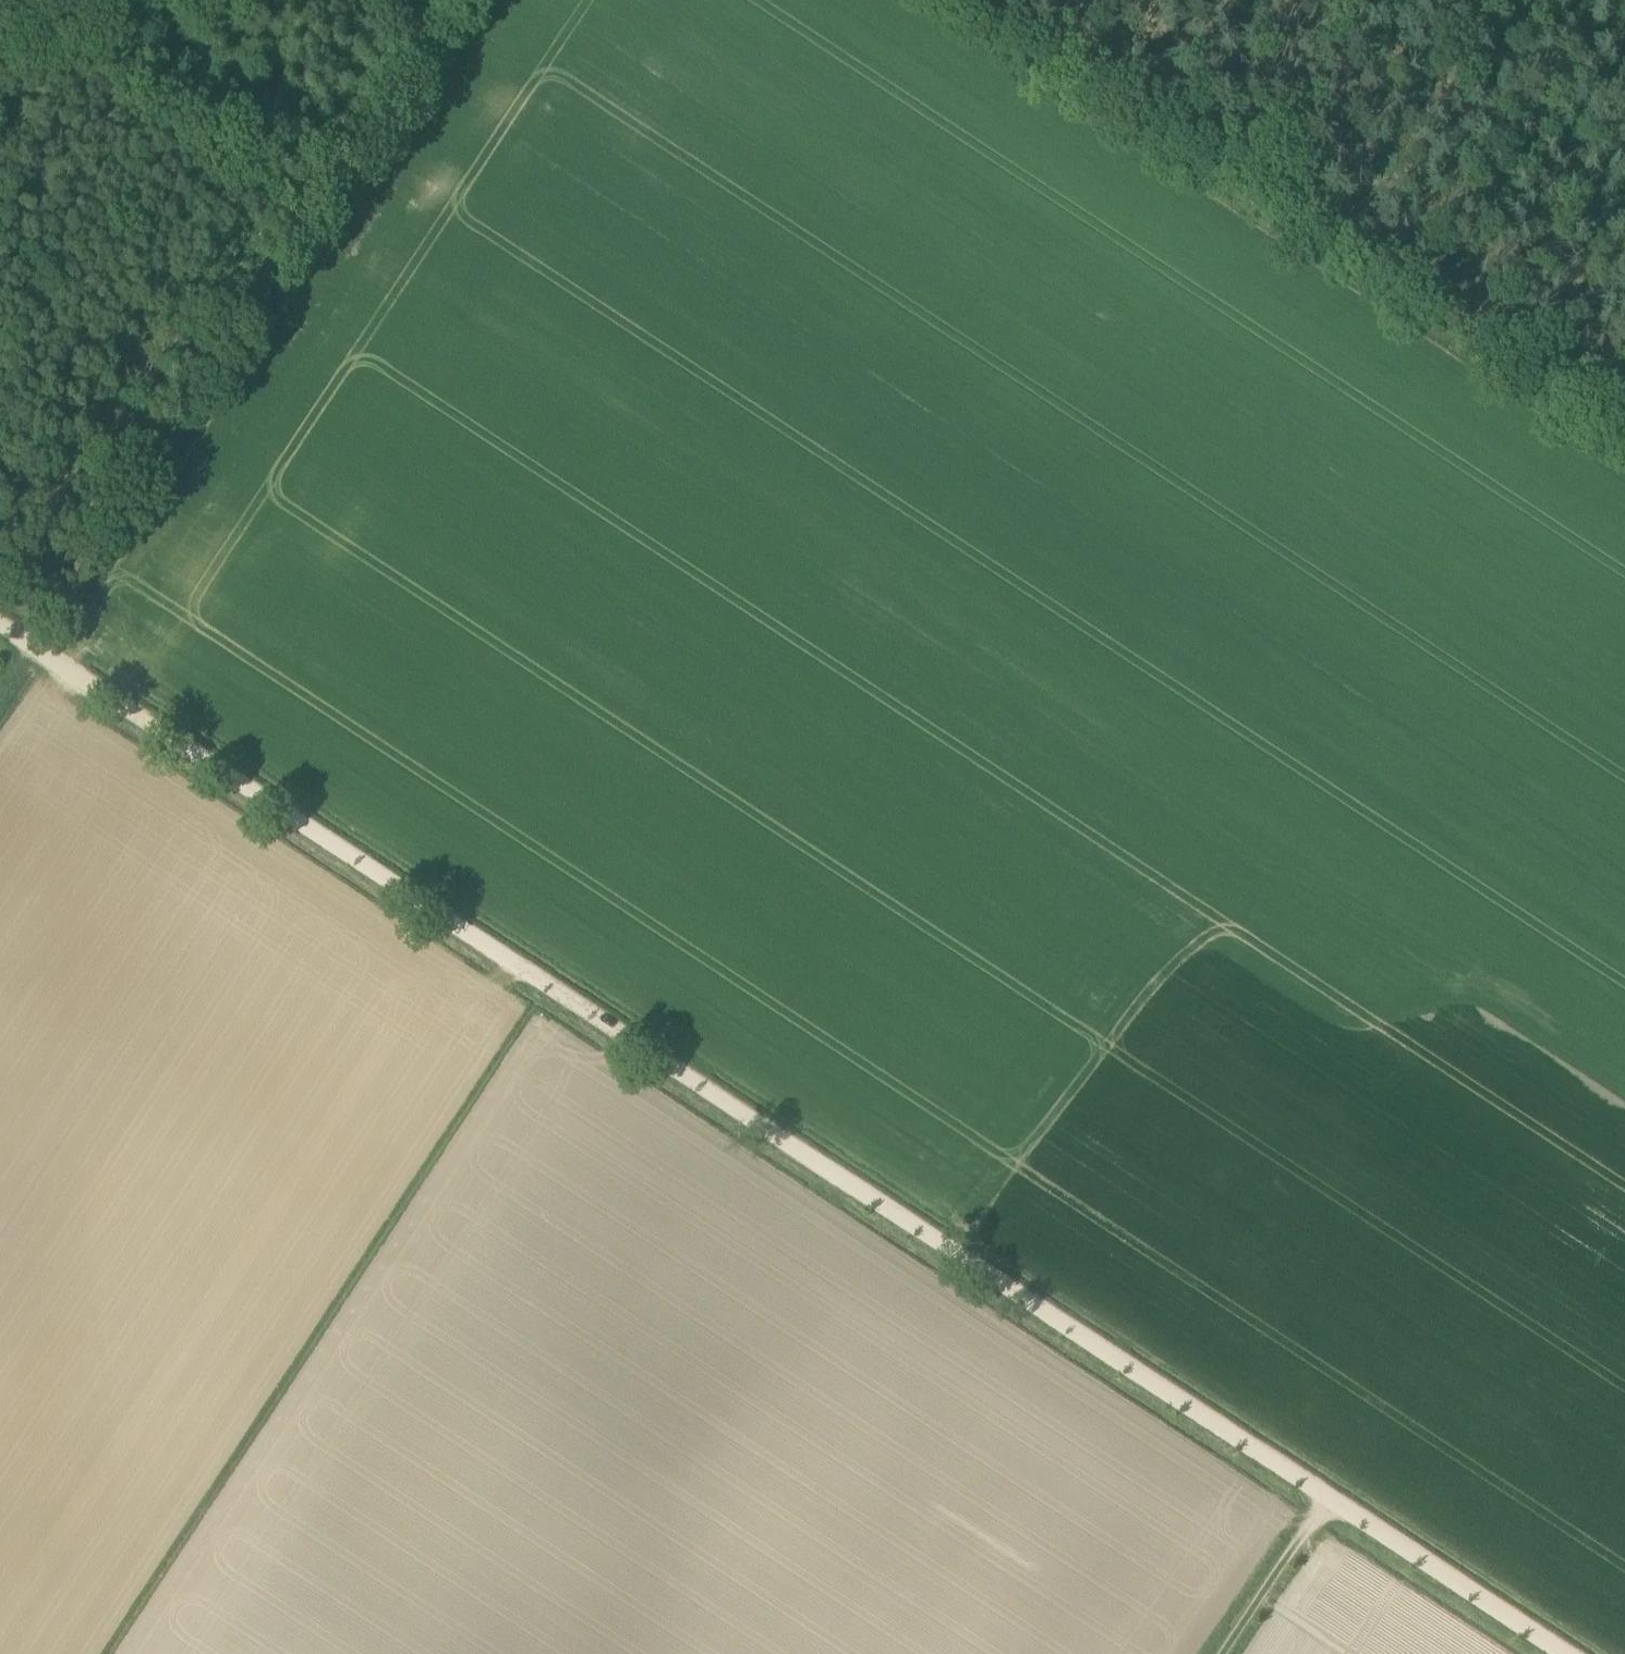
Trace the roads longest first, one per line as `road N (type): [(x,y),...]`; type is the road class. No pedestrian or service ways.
road 1 (track): [(1560,1653),(0,632)]
road 2 (track): [(1330,1500),(1222,1653)]

